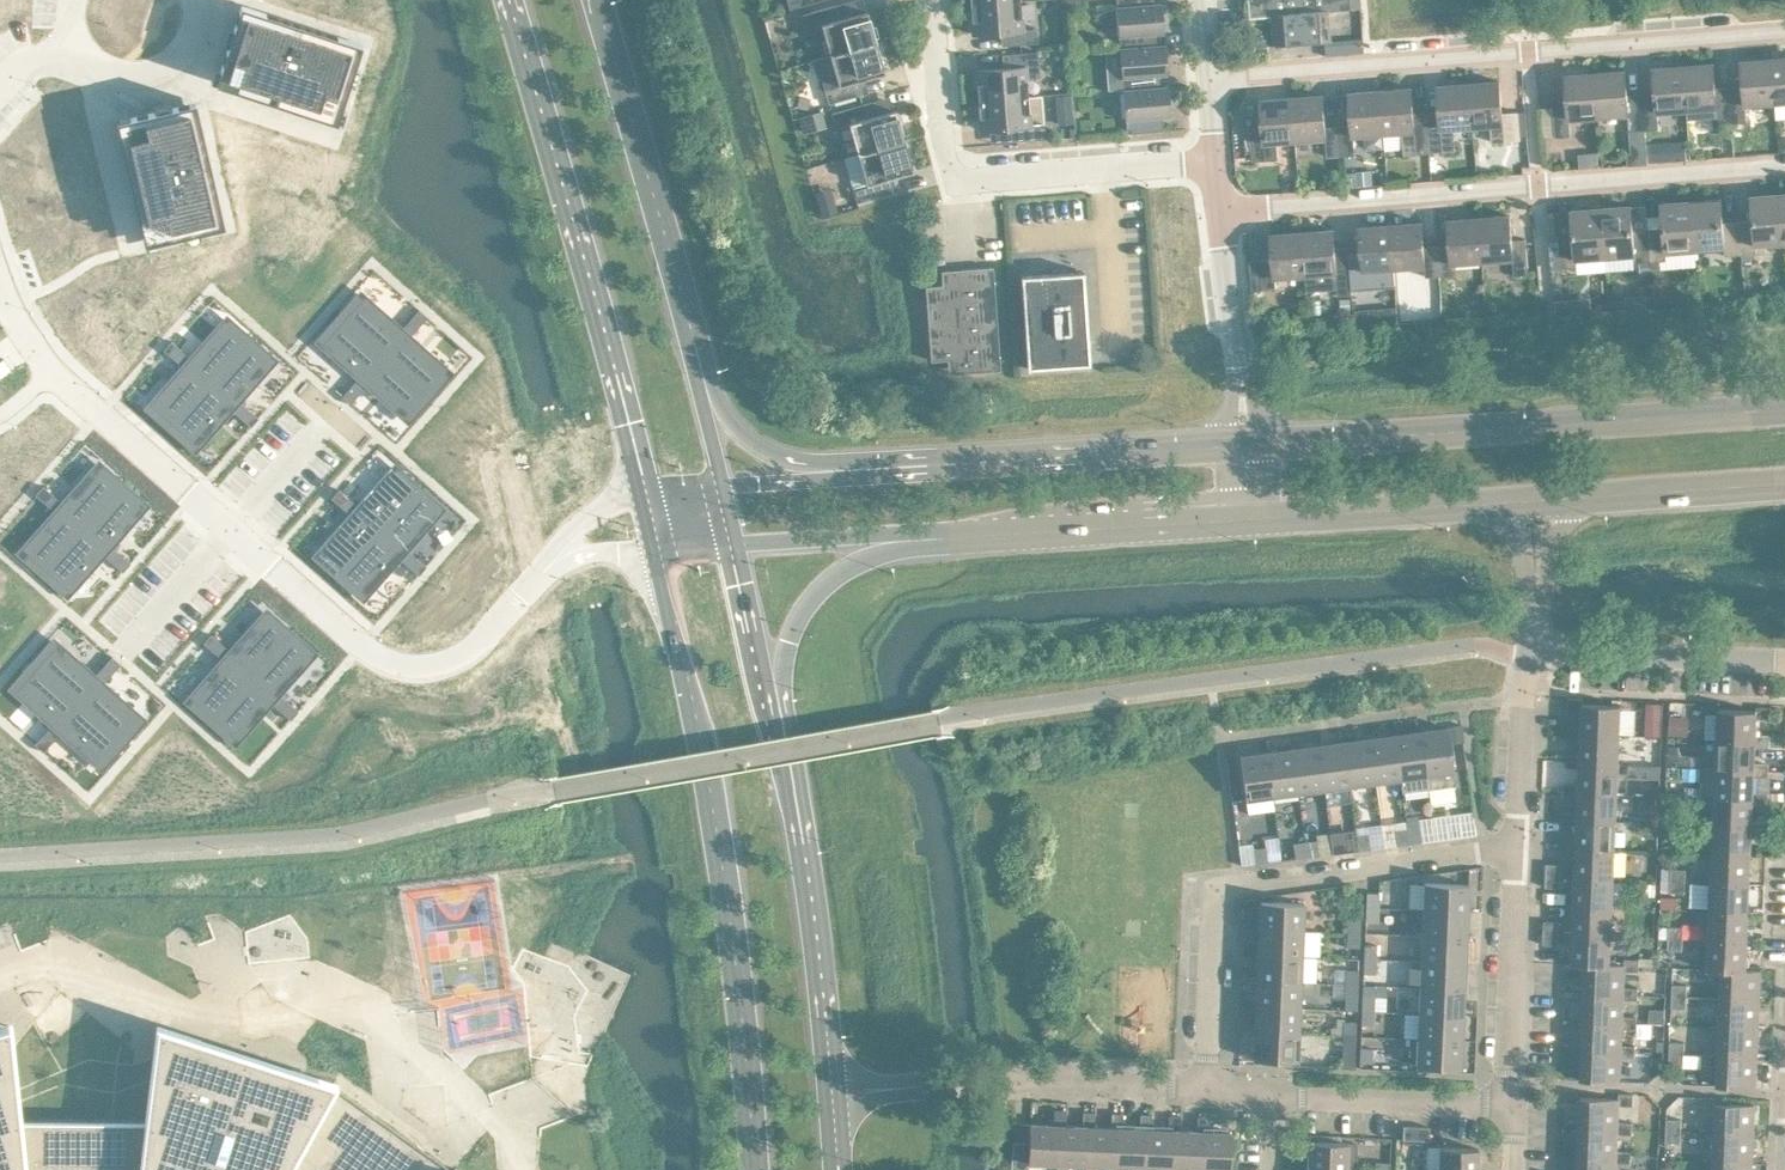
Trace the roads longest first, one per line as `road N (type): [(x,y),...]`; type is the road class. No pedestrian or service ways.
road 1 (residential): [(565,550),(470,654),(420,670),(396,663),(362,644),(55,368),(0,282)]
road 2 (secondary): [(659,550),(733,934),(754,1169)]
road 3 (residential): [(1210,77),(1529,59),(1784,33)]
road 4 (residential): [(1220,213),(1784,163)]
road 5 (secondary): [(1784,407),(1249,442)]
road 6 (residential): [(1206,1086),(1212,890),(1525,842)]
road 7 (secondary): [(515,0),(646,494)]
road 8 (residential): [(1215,168),(983,186),(961,177),(946,55),(930,0)]
road 9 (secondary): [(835,1092),(773,709)]
road 10 (secondary): [(1249,442),(863,468)]
road 11 (secondary): [(697,356),(601,0)]
road 12 (secondary): [(941,536),(1252,514)]
road 13 (secondary): [(1252,514),(1538,498)]
road 14 (secondary): [(773,709),(793,624),(814,594),(865,558),(941,536)]
road 15 (residential): [(1516,1097),(1525,842)]
road 16 (residential): [(1532,658),(1784,664)]
road 17 (secondary): [(1538,498),(1784,482)]
road 18 (residential): [(1516,1097),(1271,1092)]
road 19 (residential): [(1206,1086),(989,1079)]
road 20 (secondary): [(863,468),(779,453),(748,437),(697,356)]
road 21 (secondary): [(739,544),(941,536)]
road 22 (residential): [(1525,842),(1532,658)]
road 23 (secondary): [(773,709),(739,544)]
road 24 (residential): [(197,0),(189,46),(159,69),(120,70),(87,45)]
road 25 (residential): [(1243,367),(1220,213)]
road 26 (unclassified): [(989,1079),(835,1092)]
road 27 (secondary): [(863,468),(728,483)]
road 28 (secondary): [(728,483),(697,356)]

